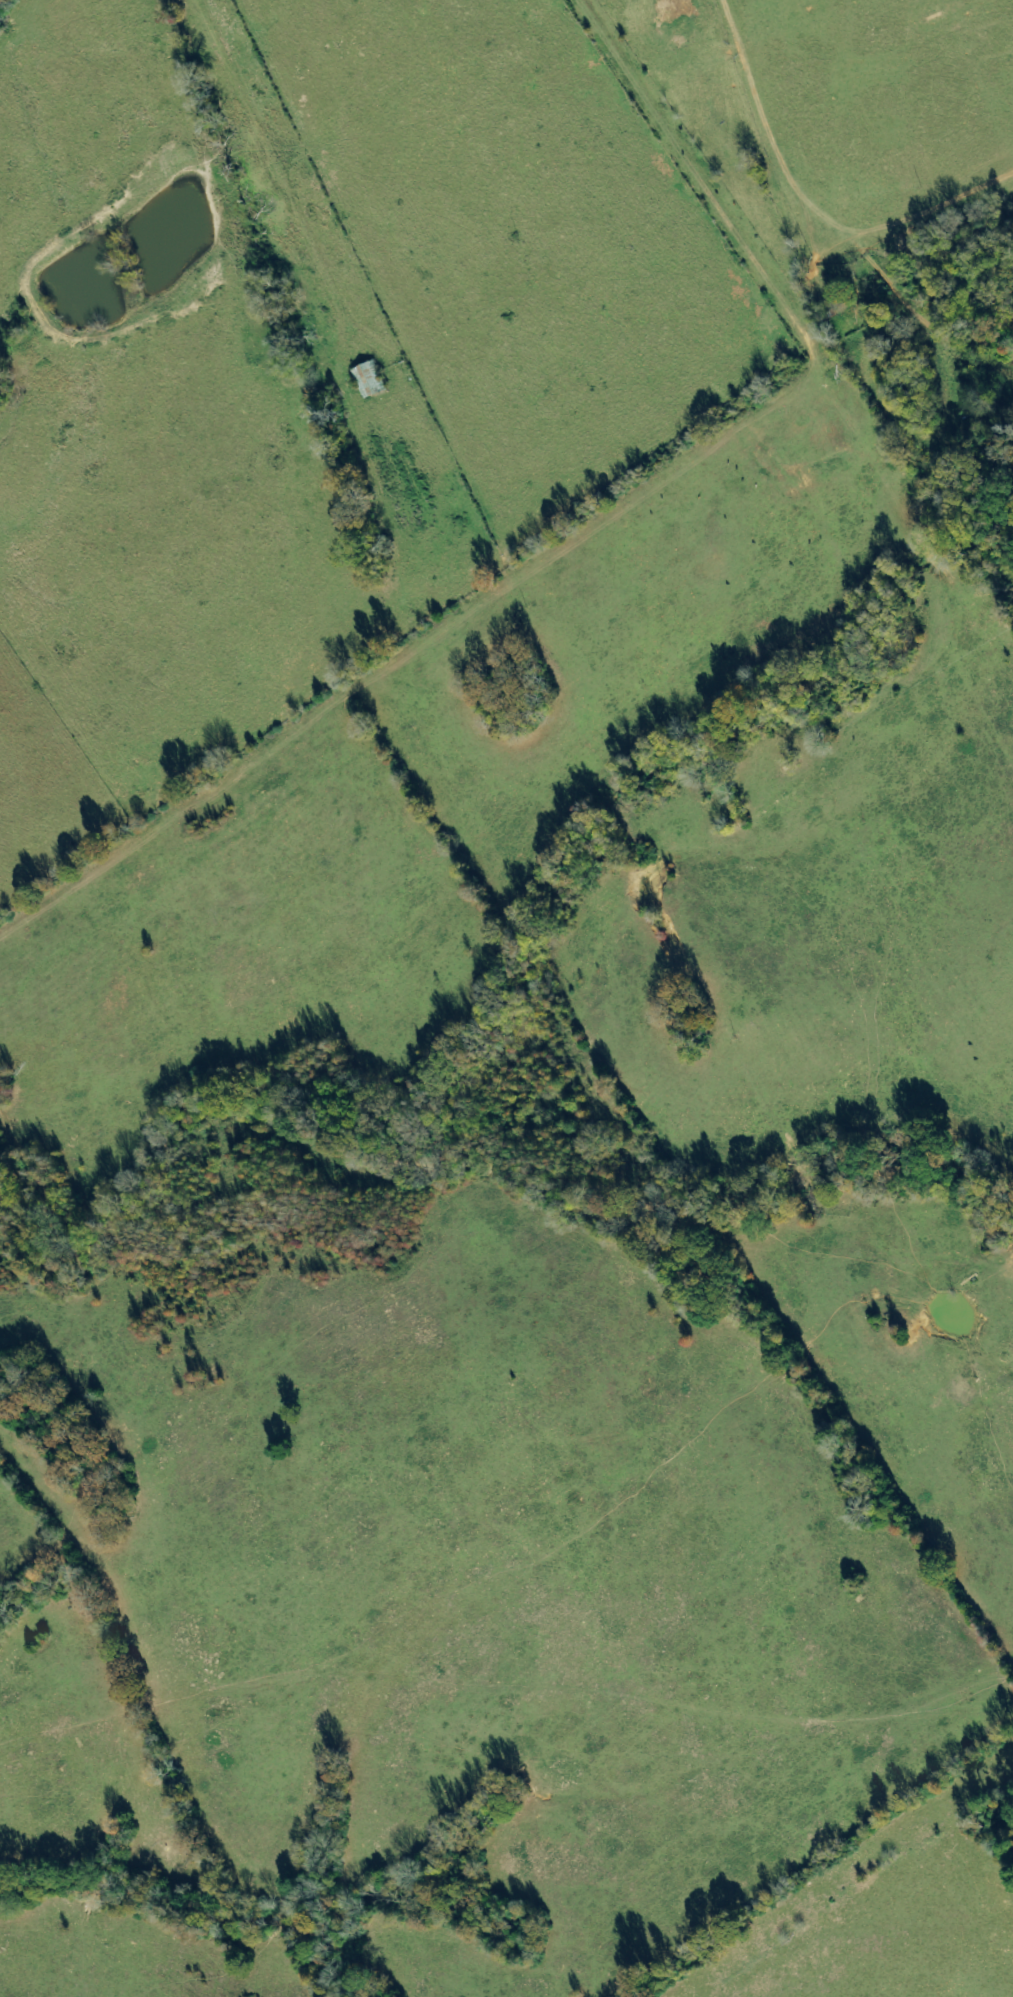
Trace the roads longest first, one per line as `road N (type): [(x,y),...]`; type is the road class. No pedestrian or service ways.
road 1 (residential): [(1012,675),(929,585),(889,509),(934,434),(910,314),(795,204),(695,0)]

